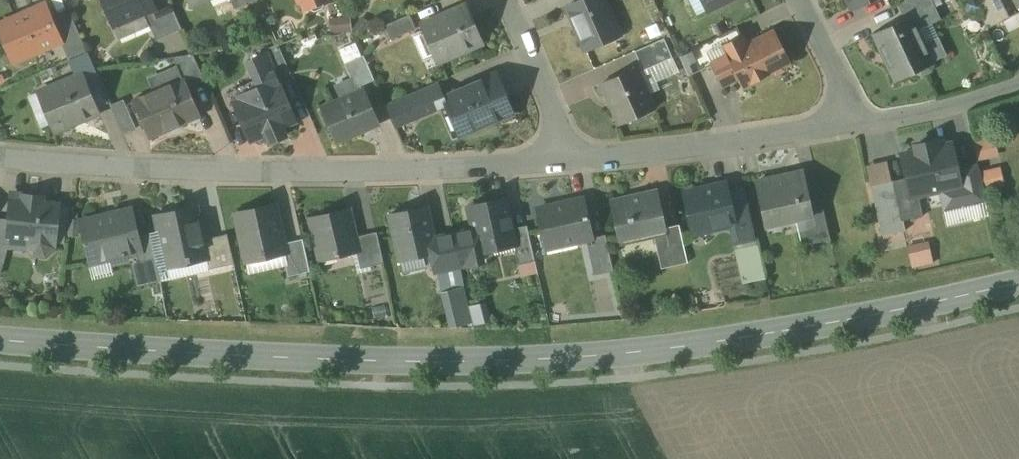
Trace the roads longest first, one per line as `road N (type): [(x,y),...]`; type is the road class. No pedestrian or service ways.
road 1 (tertiary): [(1018,283),(792,330),(565,358),(329,359),(0,340)]
road 2 (residential): [(567,160),(301,175),(0,160)]
road 3 (residential): [(855,124),(567,160)]
road 4 (residential): [(567,160),(504,0)]
road 5 (residential): [(1018,85),(919,115),(855,124)]
road 6 (residential): [(855,124),(795,0)]

